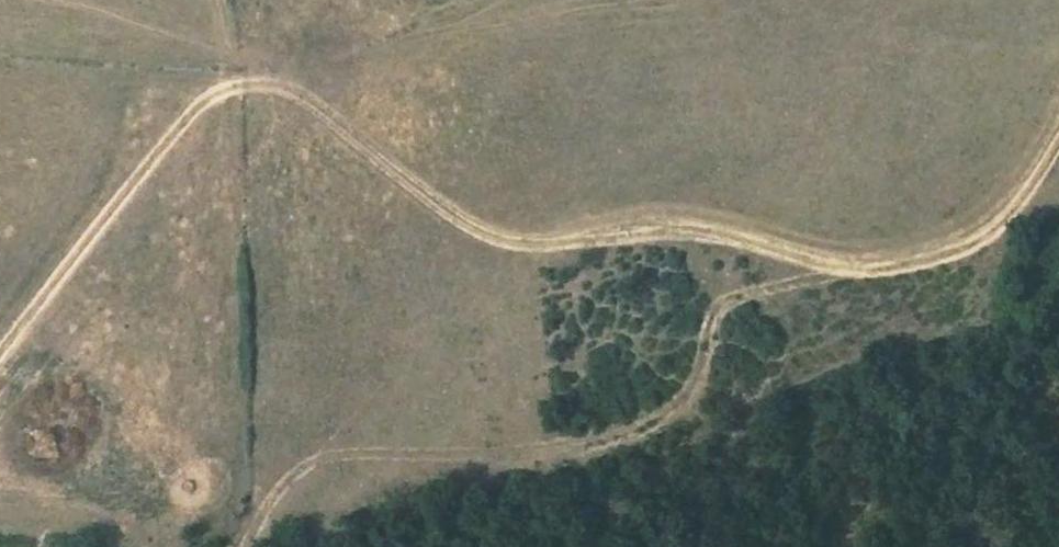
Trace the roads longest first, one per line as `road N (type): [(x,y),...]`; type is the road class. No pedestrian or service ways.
road 1 (track): [(242,546),(298,471),(336,457),(522,455),(600,444),(659,421),(699,357),(704,311),(965,245),(1022,202),(1058,142)]

